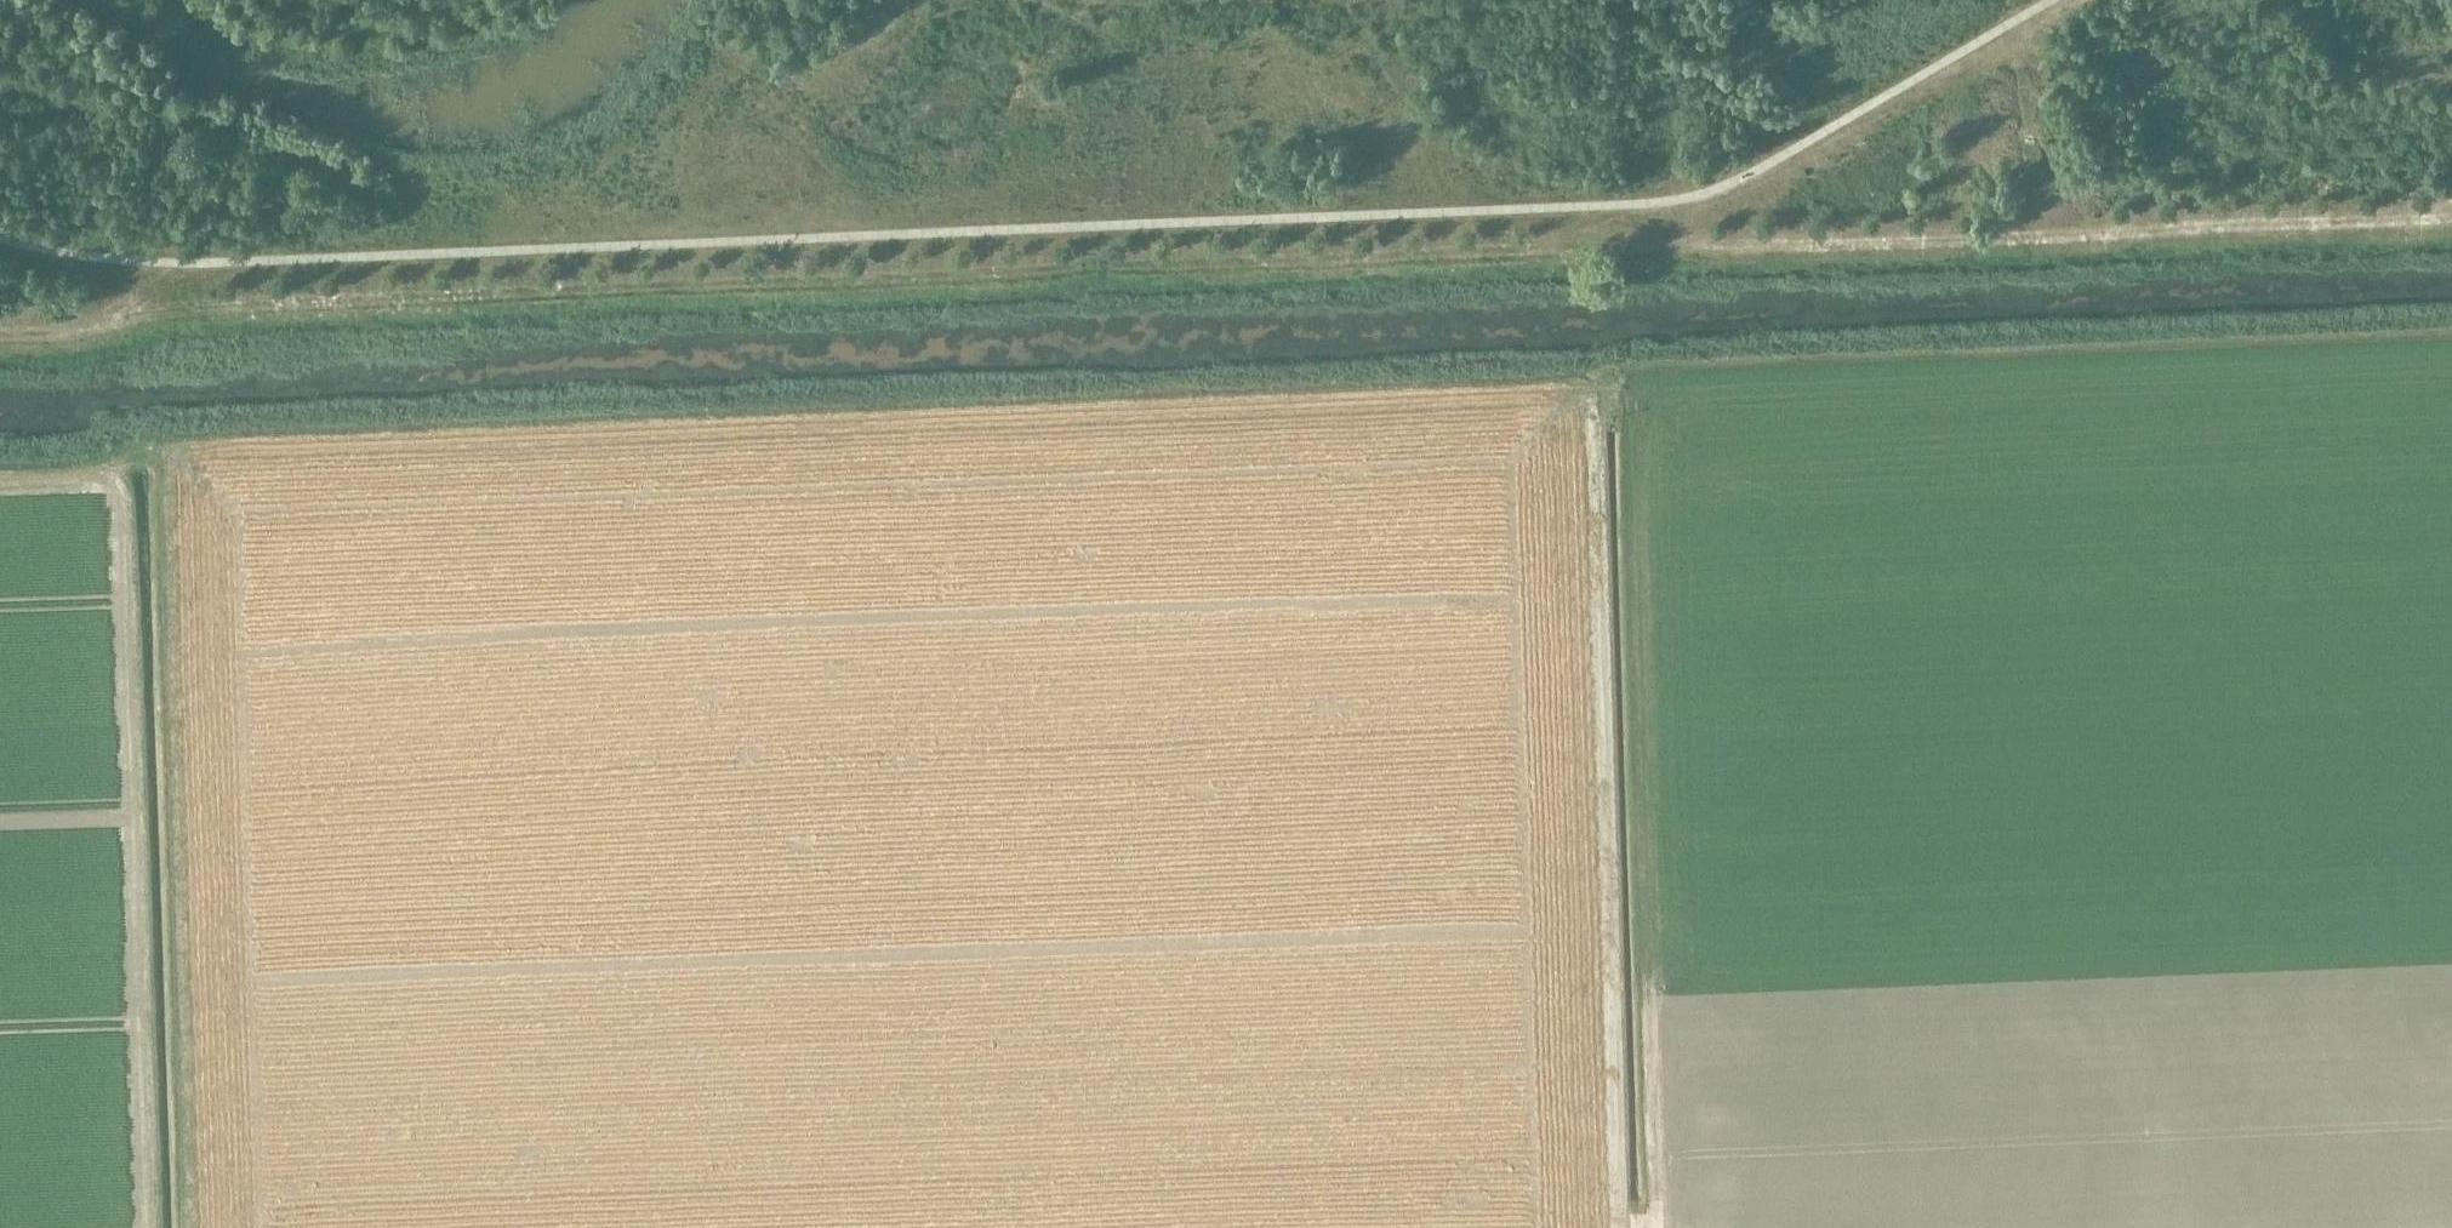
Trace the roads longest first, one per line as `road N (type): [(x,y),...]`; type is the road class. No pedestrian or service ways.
road 1 (track): [(2451,214),(0,319)]
road 2 (track): [(158,124),(251,150),(373,212),(473,194),(549,191),(627,155),(709,136),(795,100),(825,82),(904,0)]
road 3 (track): [(1216,0),(1294,24),(1384,78),(1485,210),(1564,247)]
road 4 (track): [(103,313),(137,261),(178,0)]
road 5 (track): [(2298,0),(2369,65),(2451,91)]

